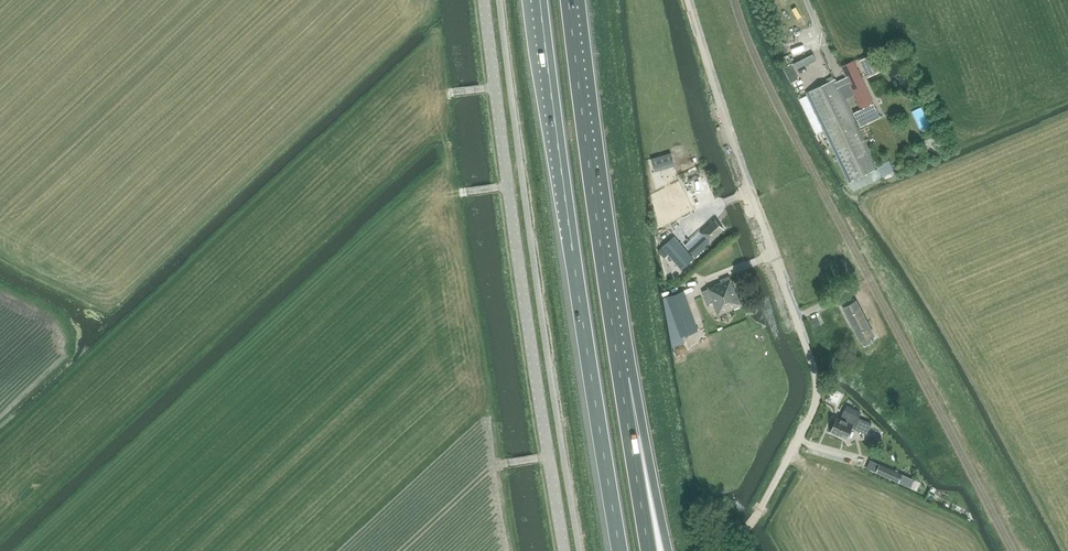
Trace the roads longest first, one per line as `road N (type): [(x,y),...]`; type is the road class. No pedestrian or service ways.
road 1 (motorway): [(537,0),(621,550)]
road 2 (tertiary): [(564,550),(484,0)]
road 3 (unclassified): [(761,508),(815,405),(817,382),(688,0)]
road 4 (motorway): [(615,344),(569,0)]
road 5 (motorway): [(669,550),(615,344)]
road 6 (motorway): [(649,550),(615,344)]

